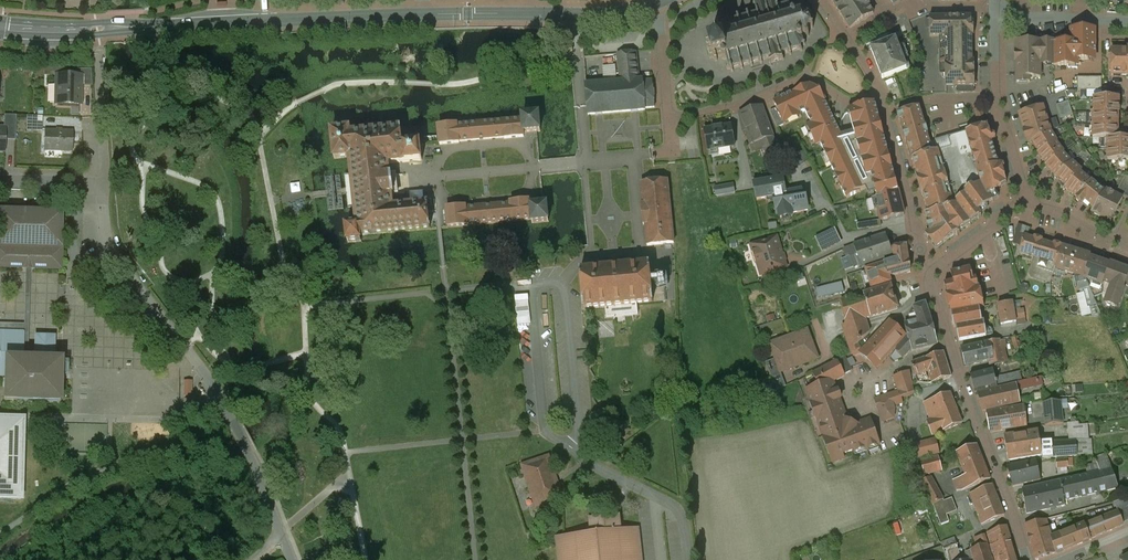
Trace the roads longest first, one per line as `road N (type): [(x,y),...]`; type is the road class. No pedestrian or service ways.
road 1 (secondary): [(573,15),(0,28)]
road 2 (residential): [(671,120),(675,151),(586,163),(573,15)]
road 3 (residential): [(99,183),(113,254),(229,411)]
road 4 (residential): [(953,344),(1003,468),(1028,559)]
road 5 (residential): [(880,94),(850,102),(809,76),(734,107),(671,120)]
road 6 (residential): [(1028,202),(997,17)]
road 7 (residential): [(880,94),(930,272)]
road 8 (residential): [(229,411),(280,533)]
road 9 (residential): [(997,17),(1122,22)]
road 10 (residential): [(1028,202),(930,272)]

